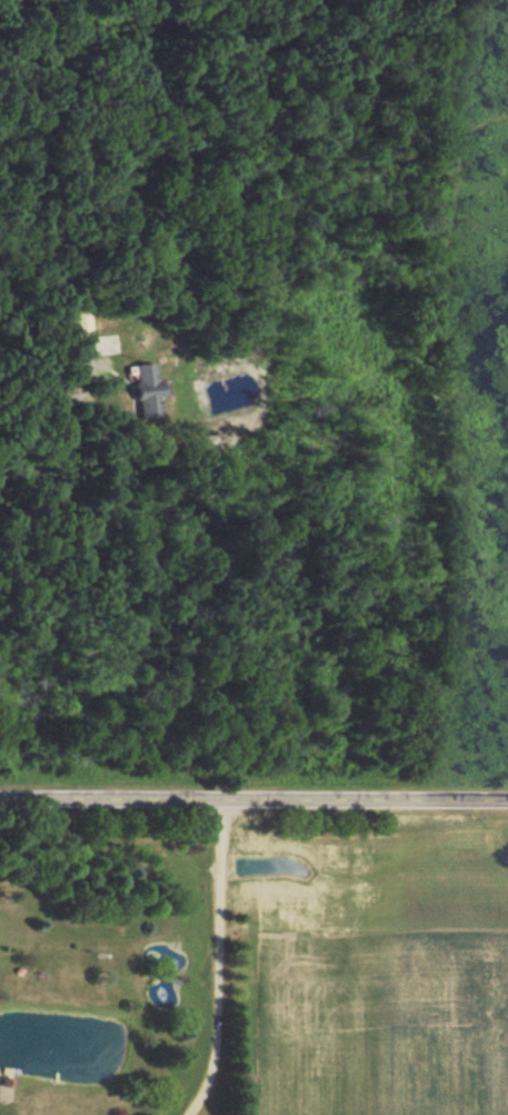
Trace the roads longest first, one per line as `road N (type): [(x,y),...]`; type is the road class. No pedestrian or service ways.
road 1 (tertiary): [(507,803),(0,801)]

